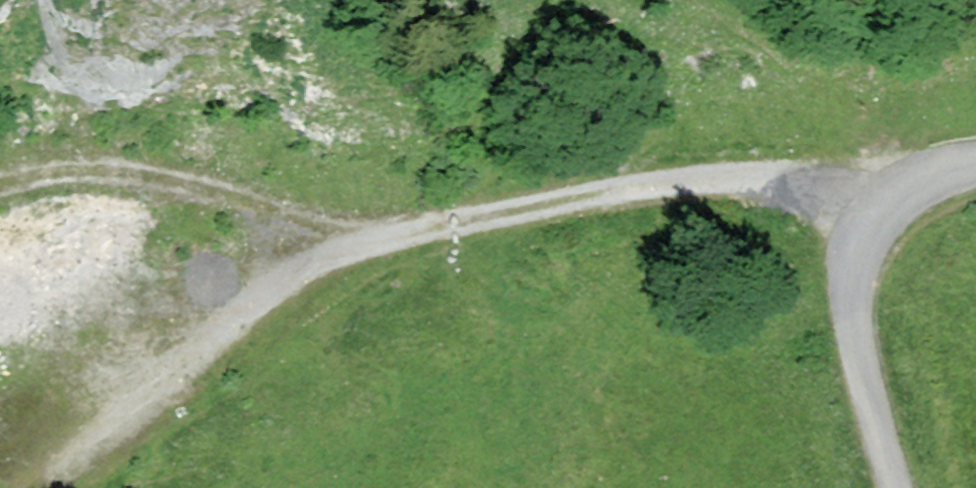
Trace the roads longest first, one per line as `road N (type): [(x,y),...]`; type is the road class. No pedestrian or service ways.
road 1 (track): [(904,198),(754,183),(616,194),(369,240),(316,264),(24,487)]
road 2 (unclassified): [(895,487),(853,312),(863,253),(904,198),(975,167)]
road 3 (track): [(369,240),(138,171),(55,171),(0,185)]

